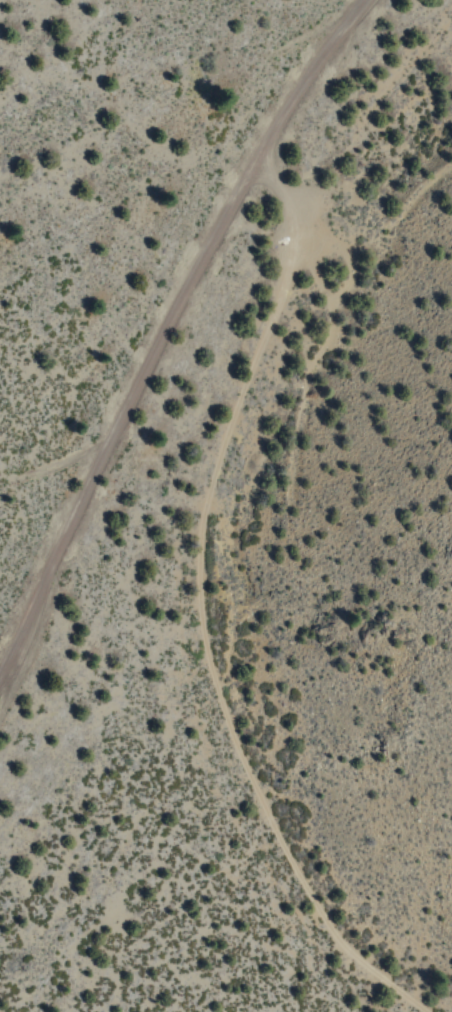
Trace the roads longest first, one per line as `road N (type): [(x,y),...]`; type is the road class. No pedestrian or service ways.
road 1 (residential): [(451,11),(373,94),(321,173),(260,326),(228,447),(200,505),(194,552),(204,661),(261,809),(334,937),(424,1011)]
road 2 (residential): [(364,0),(244,171),(111,423),(0,658)]

